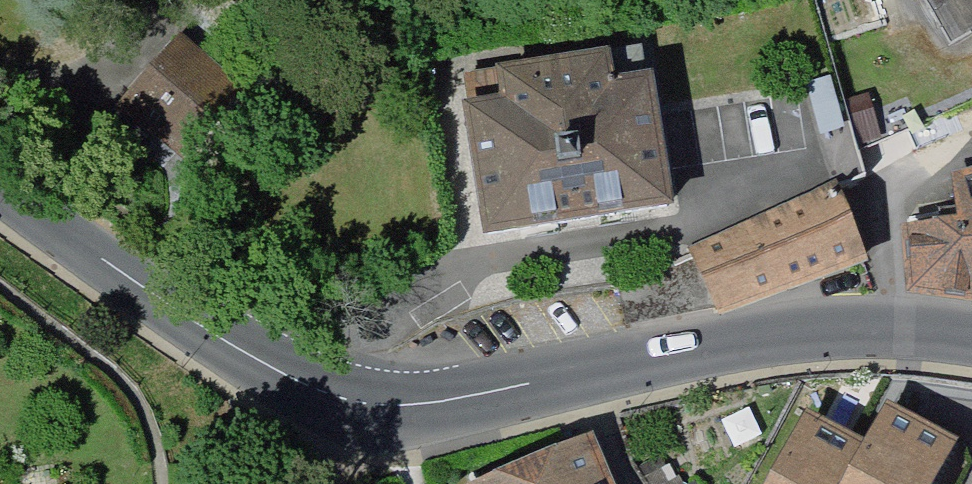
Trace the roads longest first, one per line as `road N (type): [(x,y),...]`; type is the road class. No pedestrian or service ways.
road 1 (unclassified): [(0,193),(243,355),(383,407),(463,398)]
road 2 (unclassified): [(463,398),(749,344),(920,328),(971,337)]
road 3 (residential): [(463,398),(347,483)]

